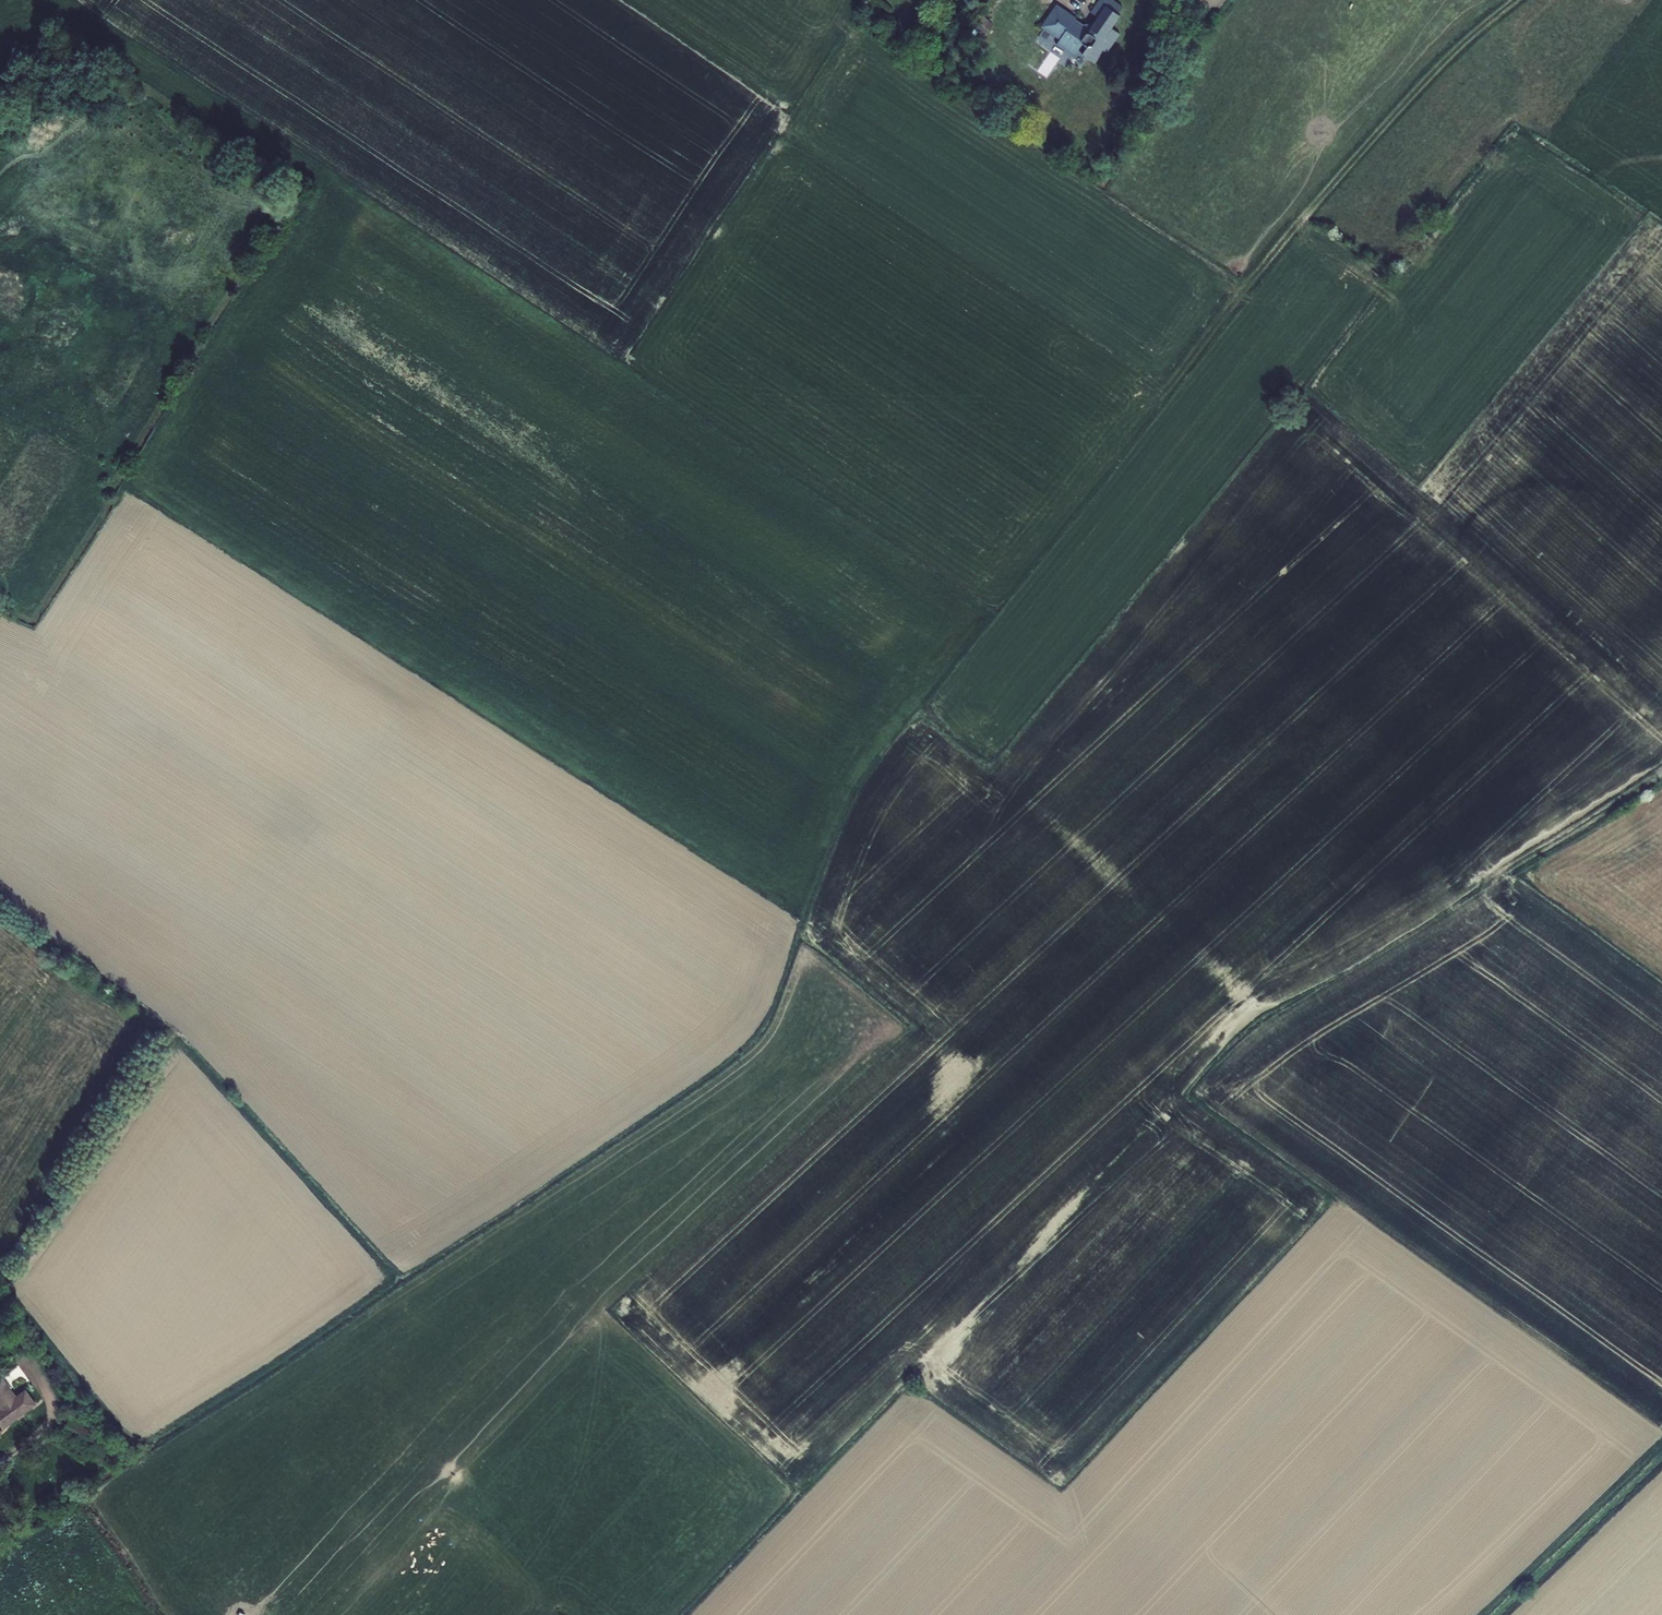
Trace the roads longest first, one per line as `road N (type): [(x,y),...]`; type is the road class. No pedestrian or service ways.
road 1 (track): [(170,1024),(0,1290)]
road 2 (track): [(1661,773),(1496,875)]

